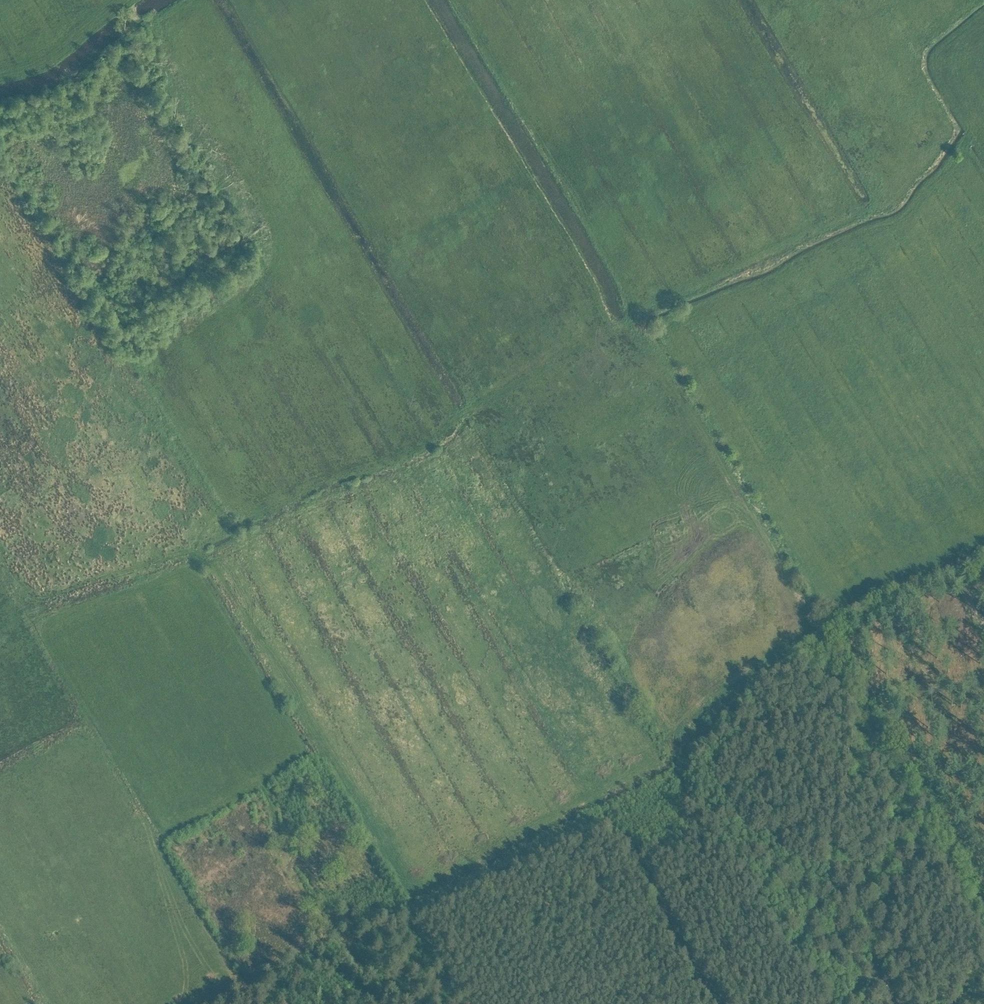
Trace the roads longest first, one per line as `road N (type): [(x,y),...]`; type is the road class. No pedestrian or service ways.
road 1 (track): [(259,795),(321,924),(400,1003)]

